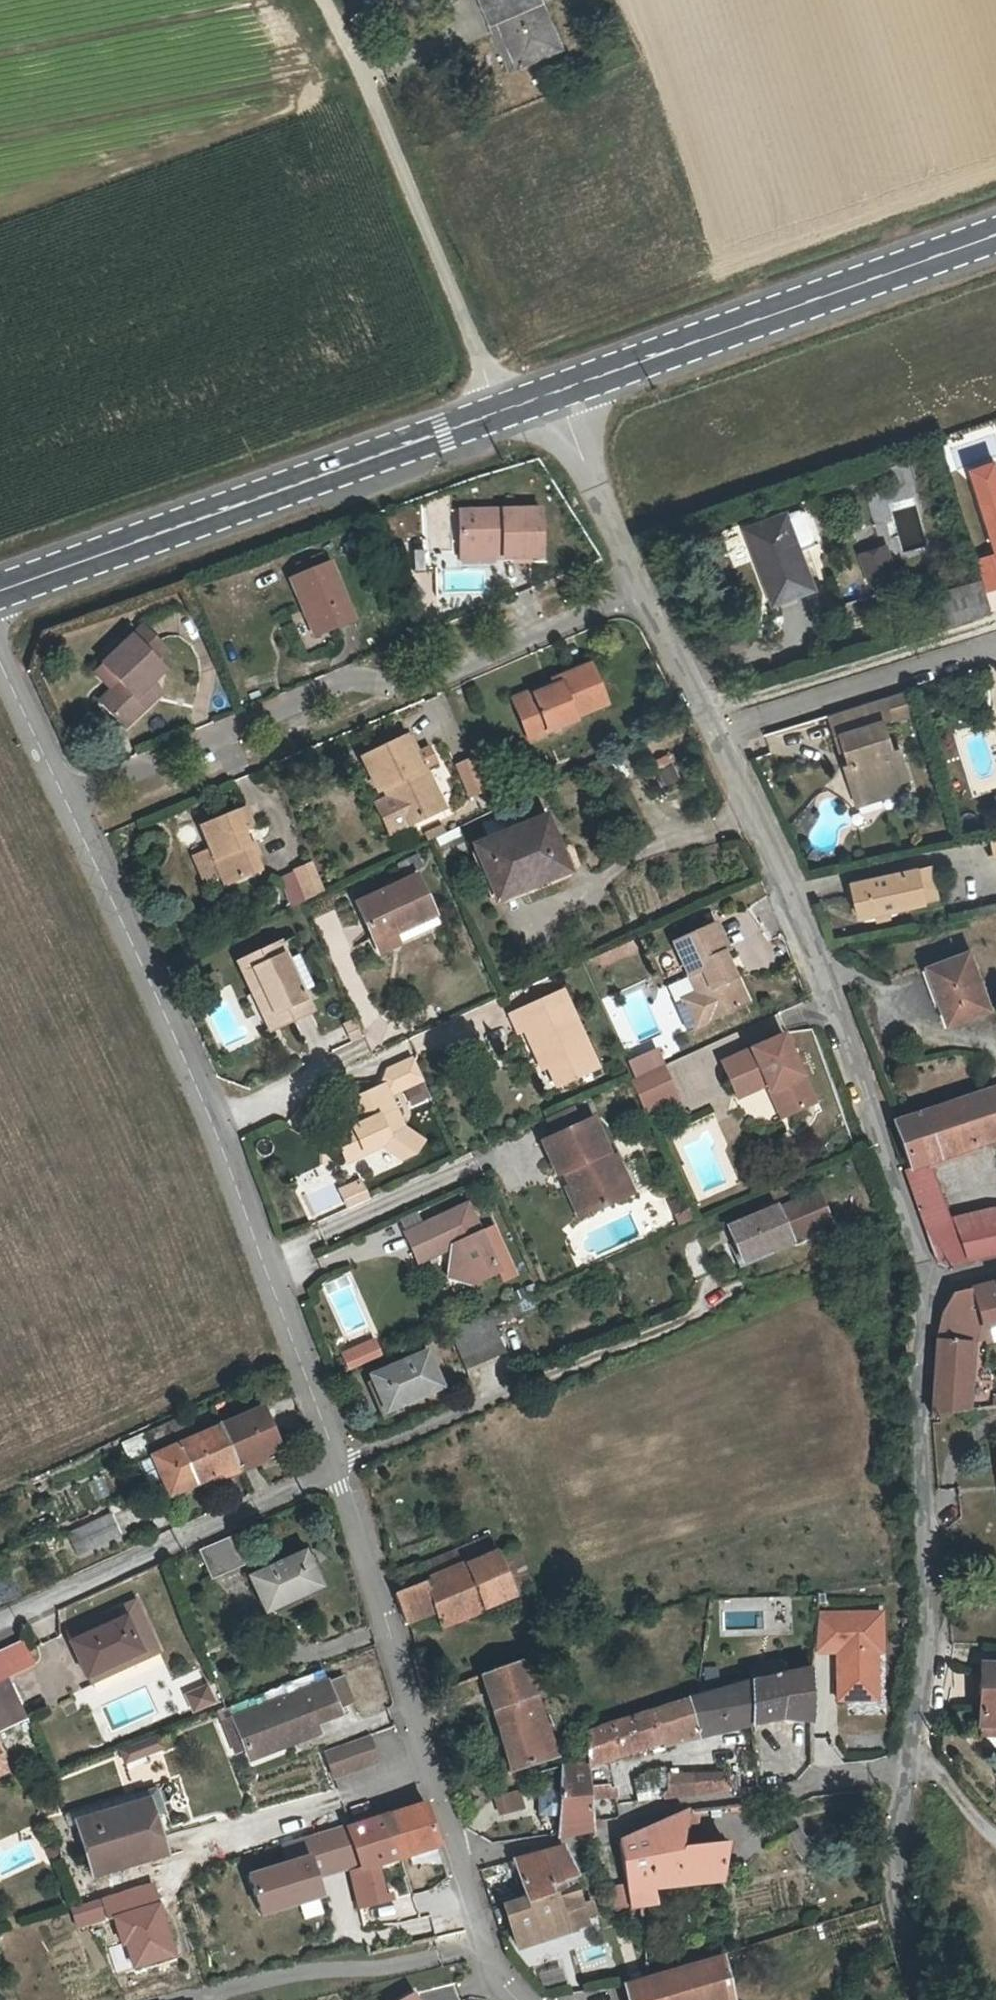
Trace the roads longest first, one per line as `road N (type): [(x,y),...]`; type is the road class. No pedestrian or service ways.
road 1 (residential): [(643,595),(765,837),(877,1124),(926,1276)]
road 2 (residential): [(333,1464),(302,1359),(211,1125),(65,800)]
road 3 (residential): [(65,800),(347,681),(409,688),(643,595)]
road 4 (tertiary): [(500,411),(0,586)]
road 5 (residential): [(926,1276),(915,1384),(928,1663),(901,1771)]
road 6 (tertiary): [(995,235),(555,392)]
road 7 (residential): [(901,1771),(677,1804),(604,1834),(459,1858)]
road 8 (residential): [(500,411),(365,81),(323,0)]
road 9 (residential): [(459,1858),(333,1464)]
road 10 (residential): [(333,1464),(0,1617)]
road 11 (residential): [(209,1993),(312,1969),(365,1970),(485,1946)]
road 12 (residential): [(901,1771),(899,1874),(933,1999)]
road 13 (residential): [(555,392),(643,595)]
road 14 (residential): [(65,800),(0,655)]

